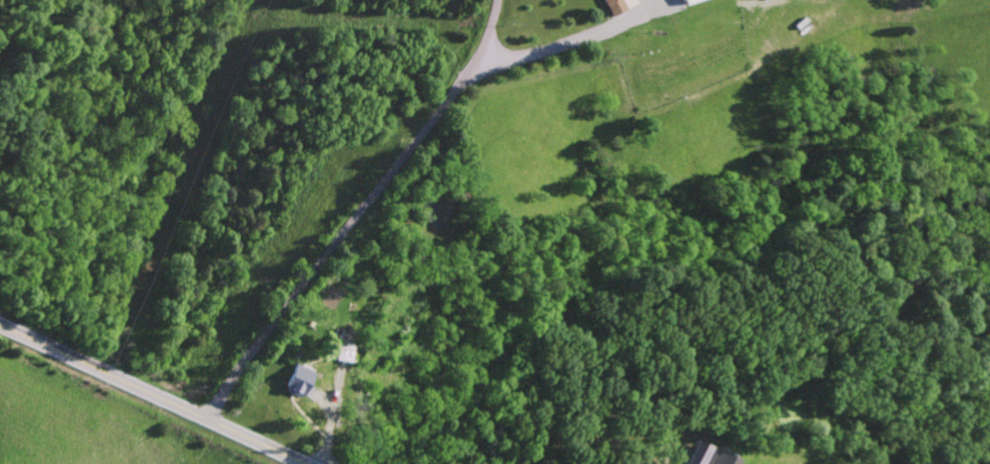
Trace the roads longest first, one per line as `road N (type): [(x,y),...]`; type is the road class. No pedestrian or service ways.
road 1 (residential): [(207,418),(456,93),(485,44),(498,0)]
road 2 (secondary): [(0,326),(309,463)]

